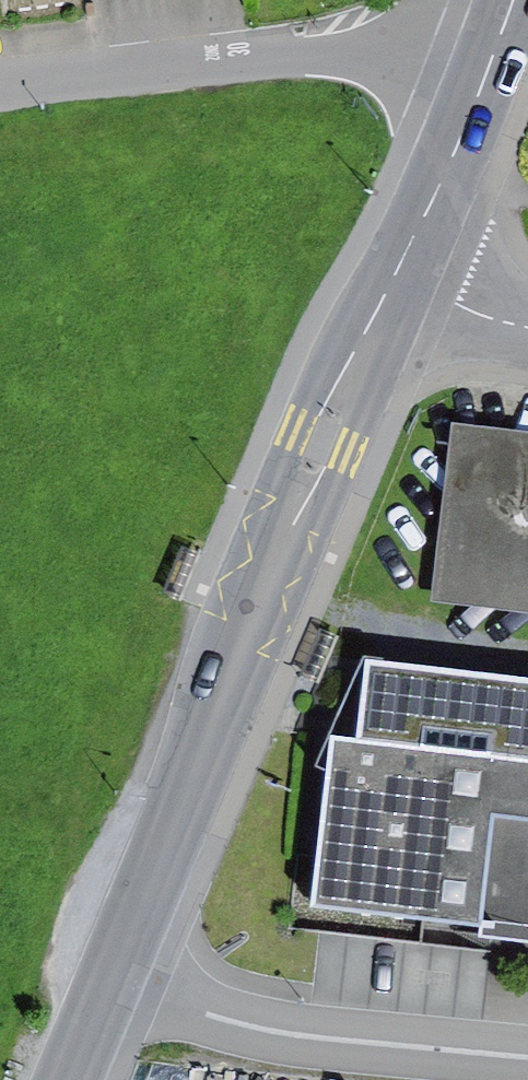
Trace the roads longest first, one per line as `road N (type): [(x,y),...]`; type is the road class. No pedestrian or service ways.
road 1 (tertiary): [(100,1006),(323,440),(394,284)]
road 2 (residential): [(0,91),(366,47),(494,55)]
road 3 (residential): [(527,1056),(100,1006)]
road 4 (track): [(527,648),(396,632),(265,587)]
road 5 (tertiary): [(394,284),(494,55)]
road 6 (residential): [(394,284),(442,309),(527,327)]

